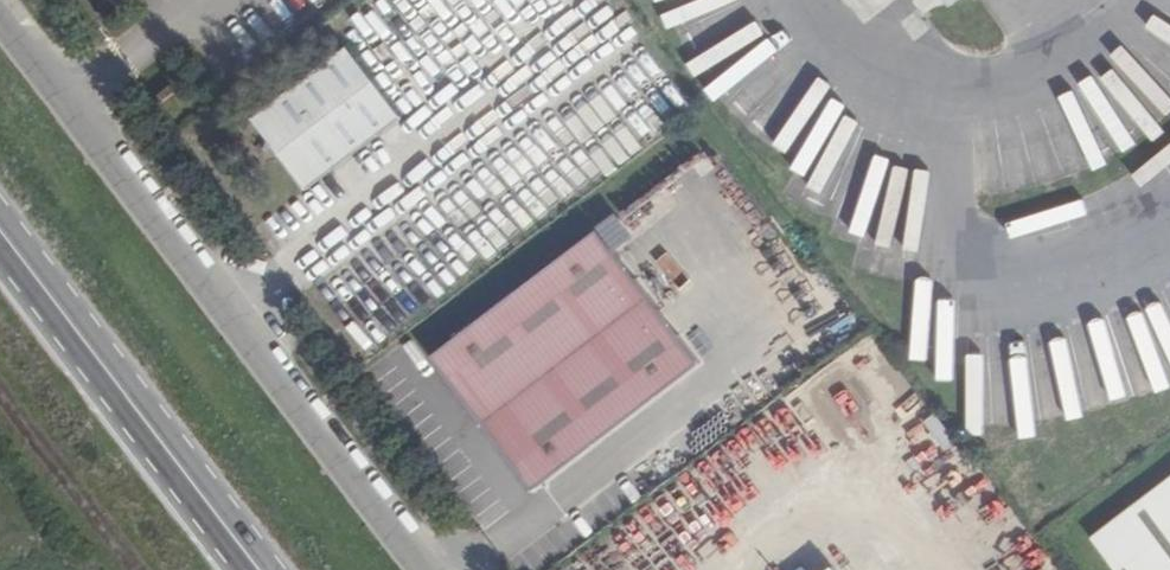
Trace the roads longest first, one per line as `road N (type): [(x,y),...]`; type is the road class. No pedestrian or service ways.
road 1 (unclassified): [(424,569),(0,14)]
road 2 (primary): [(0,236),(257,569)]

